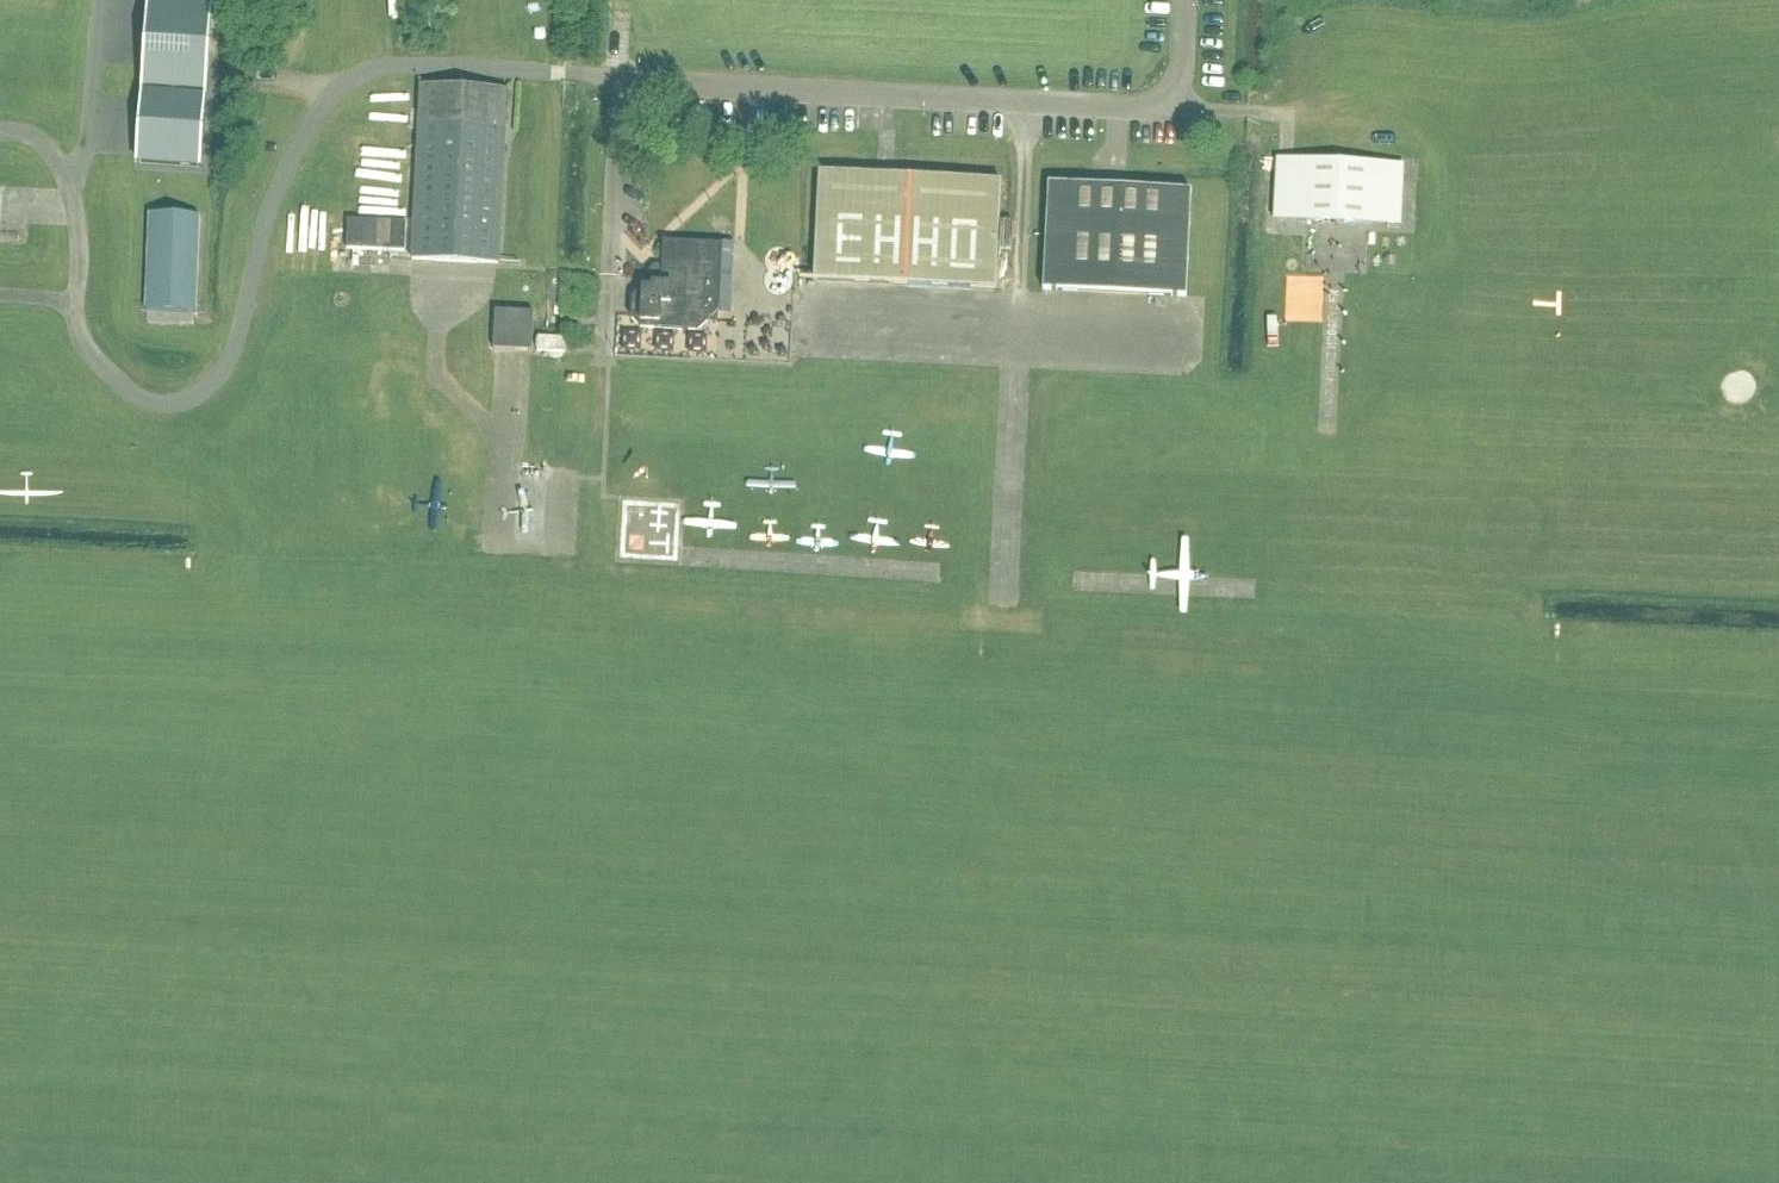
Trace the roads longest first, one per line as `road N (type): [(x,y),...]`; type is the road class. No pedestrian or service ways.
road 1 (residential): [(619,81),(1179,109),(1183,0)]

